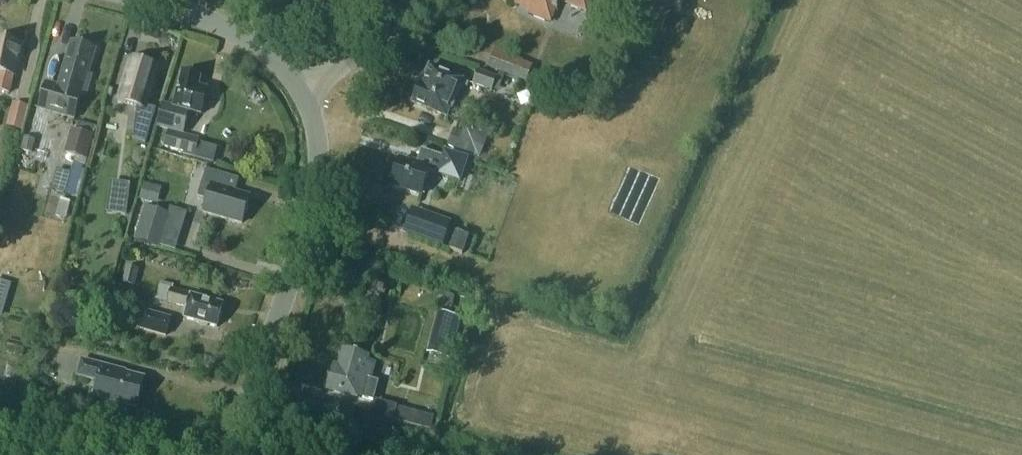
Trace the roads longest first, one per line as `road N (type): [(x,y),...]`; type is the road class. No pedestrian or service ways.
road 1 (tertiary): [(228,454),(311,211),(314,127),(303,94)]
road 2 (tertiary): [(303,94),(270,55),(239,36),(137,0)]
road 3 (tertiary): [(303,94),(380,34),(407,0)]

